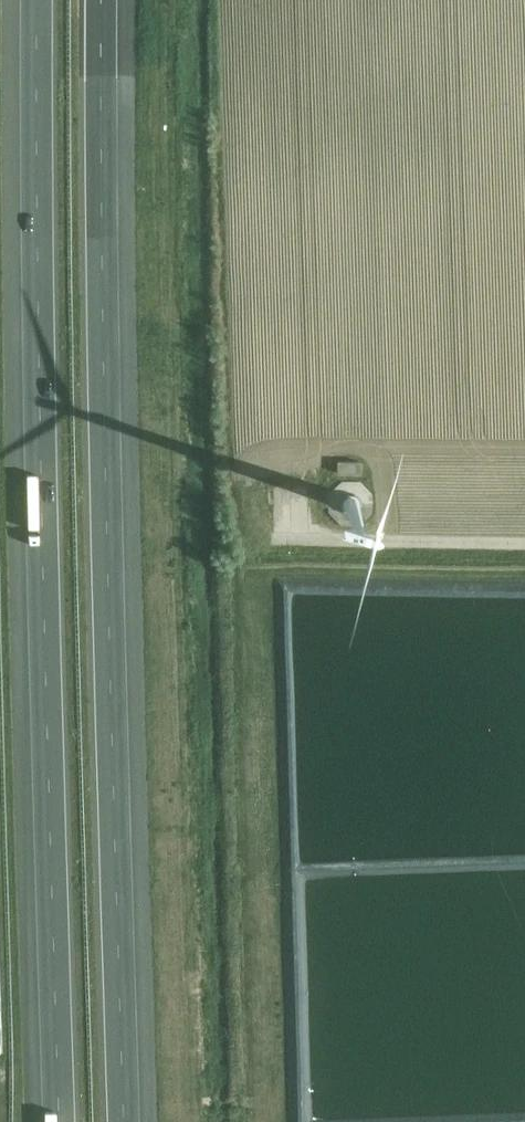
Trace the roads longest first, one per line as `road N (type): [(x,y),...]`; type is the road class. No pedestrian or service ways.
road 1 (motorway): [(35,0),(57,1121)]
road 2 (motorway): [(123,1121),(102,0)]

